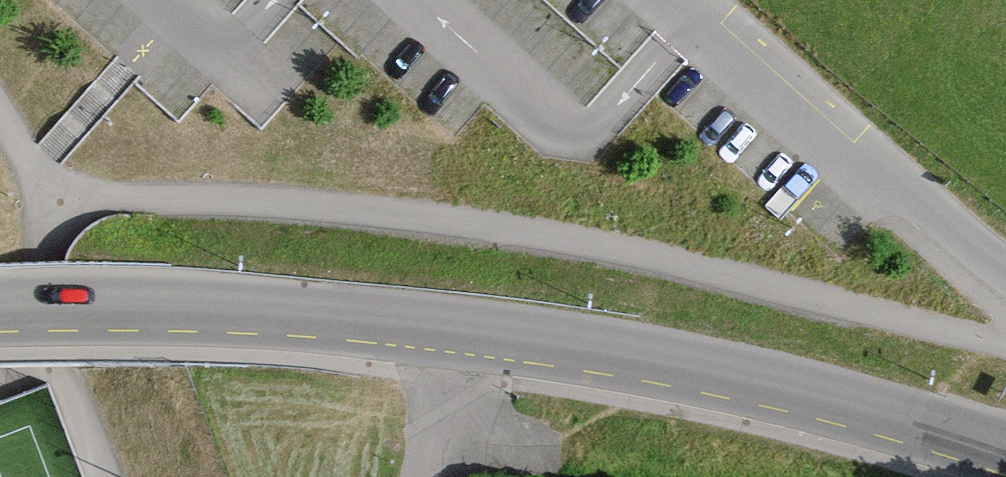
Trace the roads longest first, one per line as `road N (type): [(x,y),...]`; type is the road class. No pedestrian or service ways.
road 1 (tertiary): [(1005,455),(734,377),(469,332)]
road 2 (tertiary): [(469,332),(244,313),(0,310)]
road 3 (residential): [(1005,268),(867,177),(667,0)]
road 4 (unclassified): [(423,476),(469,332)]

